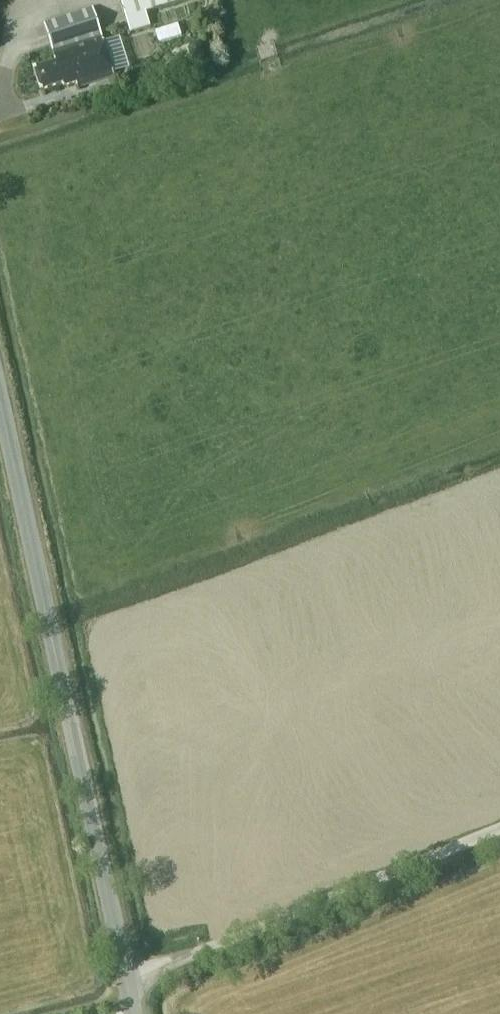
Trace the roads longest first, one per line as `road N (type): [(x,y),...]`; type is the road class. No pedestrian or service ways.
road 1 (tertiary): [(127,979),(0,400)]
road 2 (unclassified): [(127,979),(499,827)]

